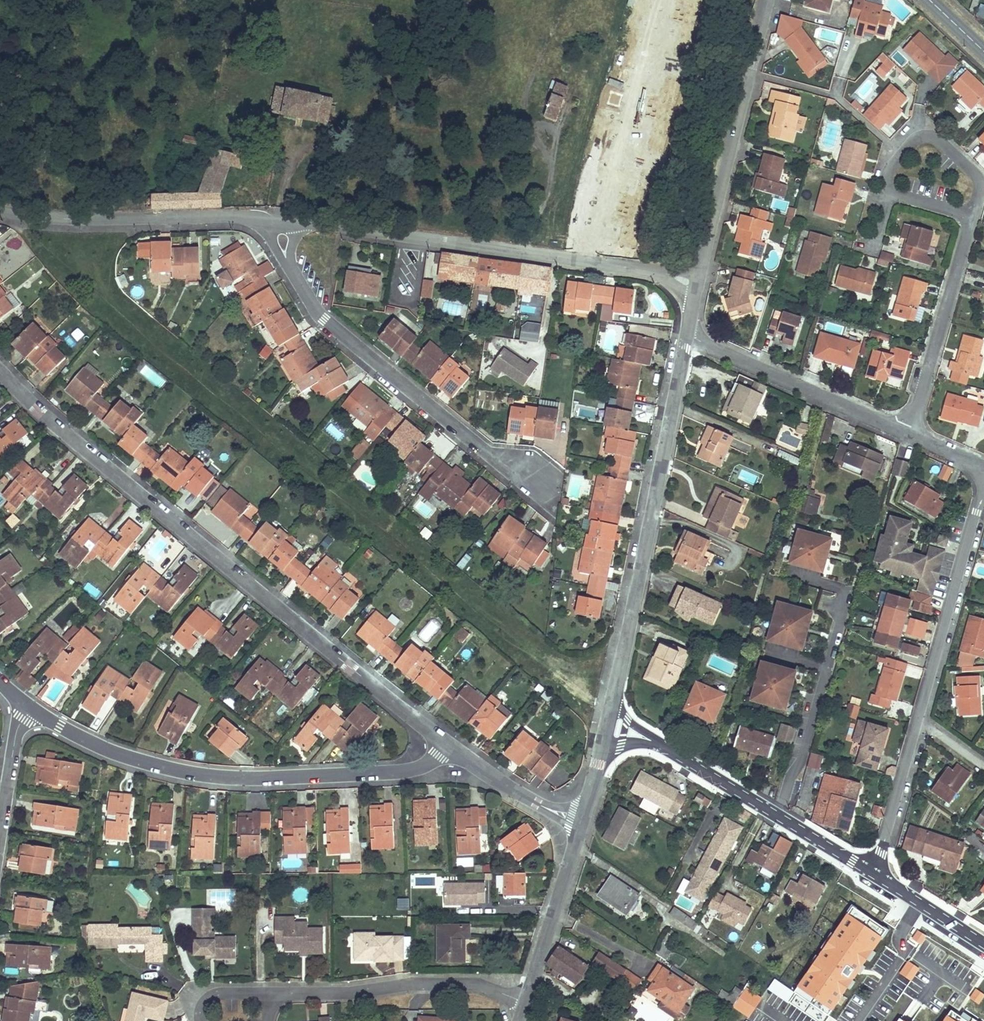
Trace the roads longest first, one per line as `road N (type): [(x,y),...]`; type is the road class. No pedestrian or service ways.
road 1 (residential): [(0,371),(96,460),(448,745)]
road 2 (residential): [(29,708),(100,746),(208,776),(407,771),(448,745)]
road 3 (residential): [(695,287),(651,272),(333,224),(280,227)]
road 4 (residential): [(874,877),(983,501)]
road 5 (residential): [(687,337),(612,707)]
road 6 (residential): [(280,227),(288,262),(326,322),(496,460),(536,476)]
road 7 (residential): [(772,0),(695,287)]
road 8 (residential): [(280,227),(235,217),(77,220),(0,211)]
road 9 (residential): [(524,1001),(483,987),(272,993)]
road 10 (residential): [(874,877),(663,747)]
road 11 (residential): [(908,433),(687,337)]
road 12 (residential): [(908,433),(971,216)]
road 13 (residential): [(582,820),(524,1001)]
road 14 (residential): [(971,216),(979,179),(940,139),(917,138),(900,157),(888,174),(895,194)]
road 15 (residential): [(448,745),(498,780),(582,820)]
road 16 (residential): [(29,708),(14,745),(0,838)]
road 17 (residential): [(983,944),(874,877)]

